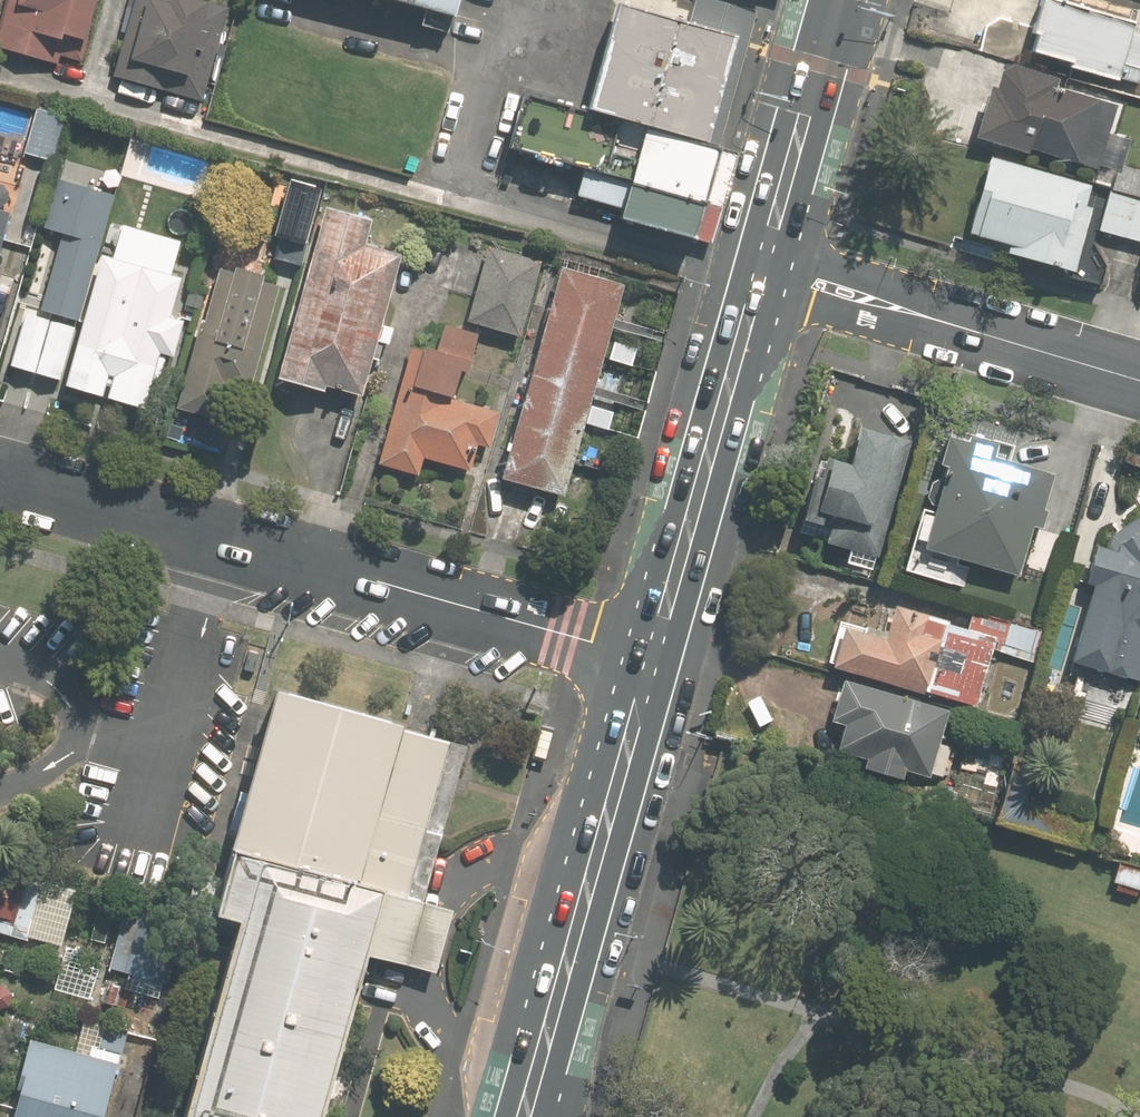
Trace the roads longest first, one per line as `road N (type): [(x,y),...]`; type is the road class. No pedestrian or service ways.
road 1 (residential): [(0,476),(652,659)]
road 2 (primary): [(652,659),(526,1116)]
road 3 (primary): [(757,292),(652,659)]
road 4 (primary): [(837,0),(769,249)]
road 5 (residential): [(942,323),(1139,381)]
road 6 (residential): [(769,249),(903,291),(942,323)]
road 7 (residential): [(942,323),(899,324),(757,292)]

